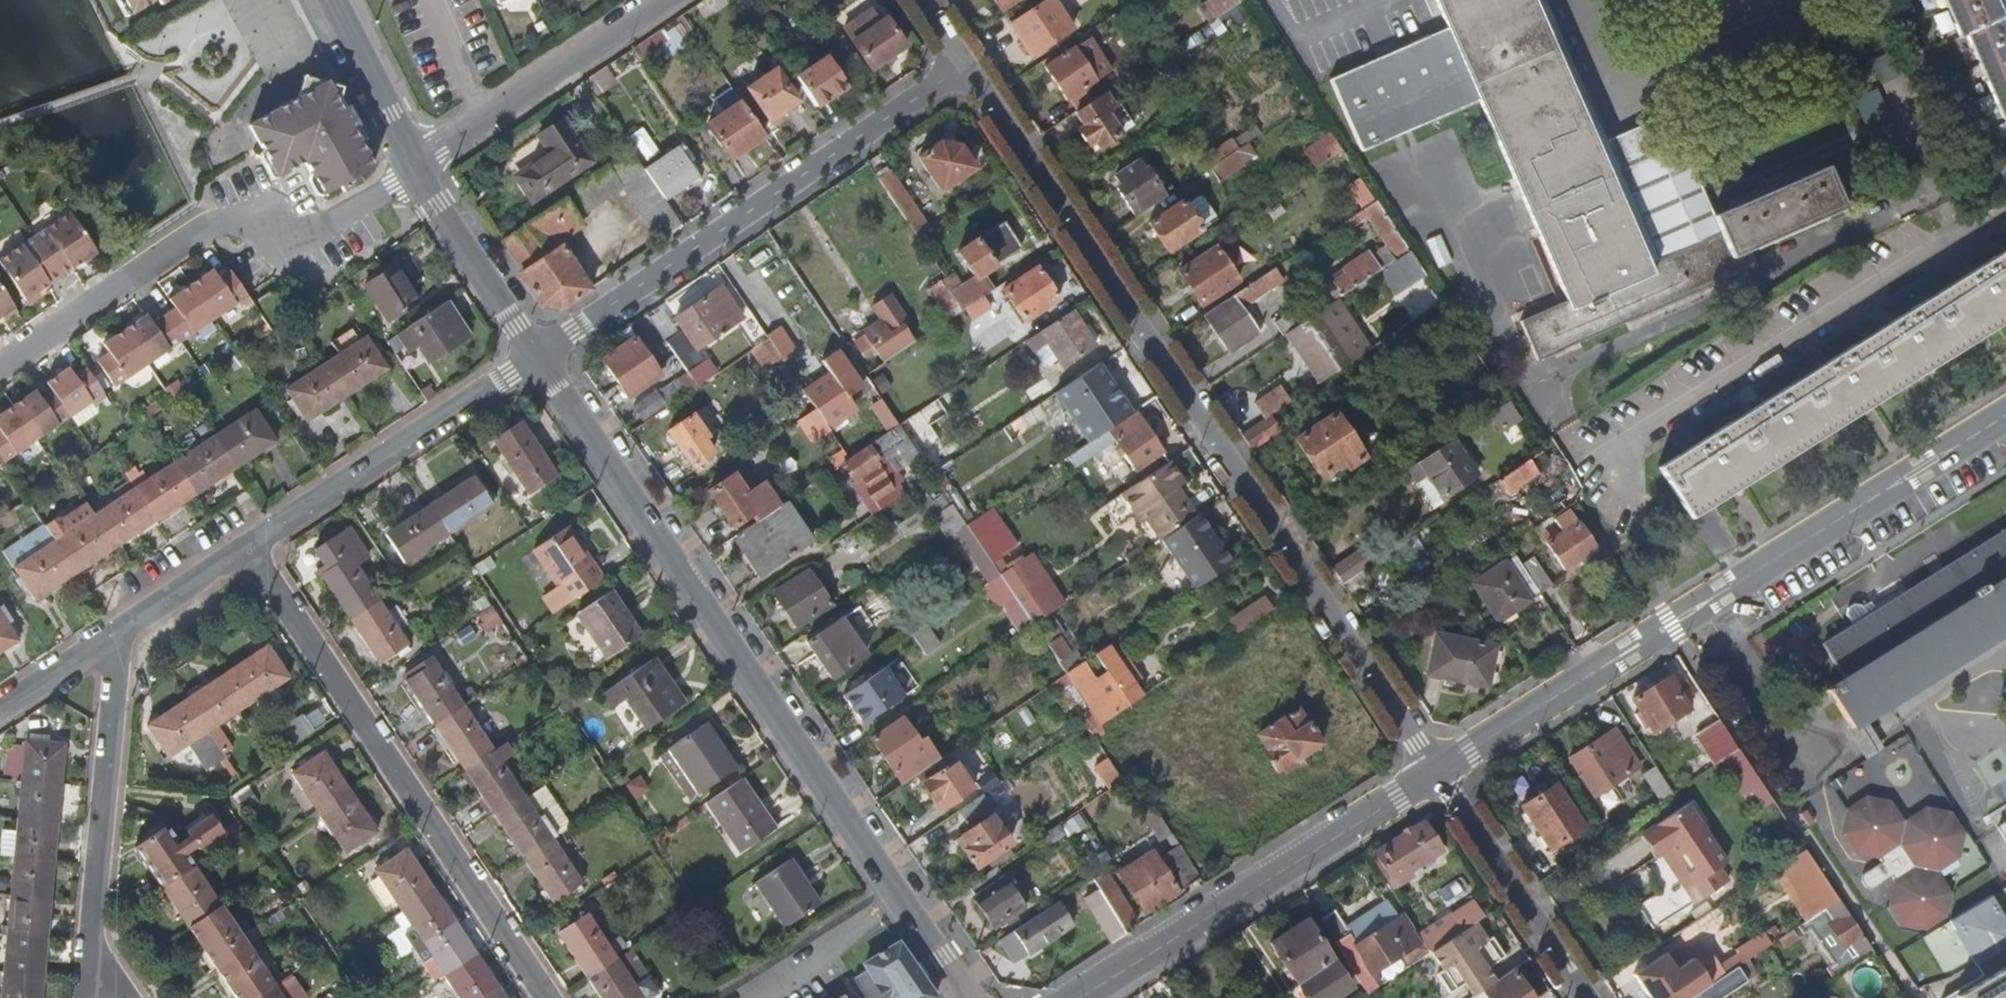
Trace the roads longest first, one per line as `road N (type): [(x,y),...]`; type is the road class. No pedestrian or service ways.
road 1 (residential): [(966,78),(1434,771)]
road 2 (tertiary): [(542,361),(967,997)]
road 3 (residential): [(1434,771),(2005,415)]
road 4 (residential): [(241,553),(545,997)]
road 5 (residential): [(423,177),(301,267),(239,212),(0,367)]
road 6 (residential): [(542,361),(966,78)]
road 7 (residential): [(1072,997),(1434,771)]
road 8 (residential): [(542,361),(241,553)]
road 9 (residential): [(103,650),(81,965)]
road 10 (residential): [(673,0),(423,177)]
road 11 (residential): [(1434,771),(1579,997)]
road 12 (tertiary): [(423,177),(542,361)]
road 13 (tertiary): [(329,0),(423,177)]
road 14 (residential): [(241,553),(103,650)]
road 15 (residential): [(103,650),(0,721)]

